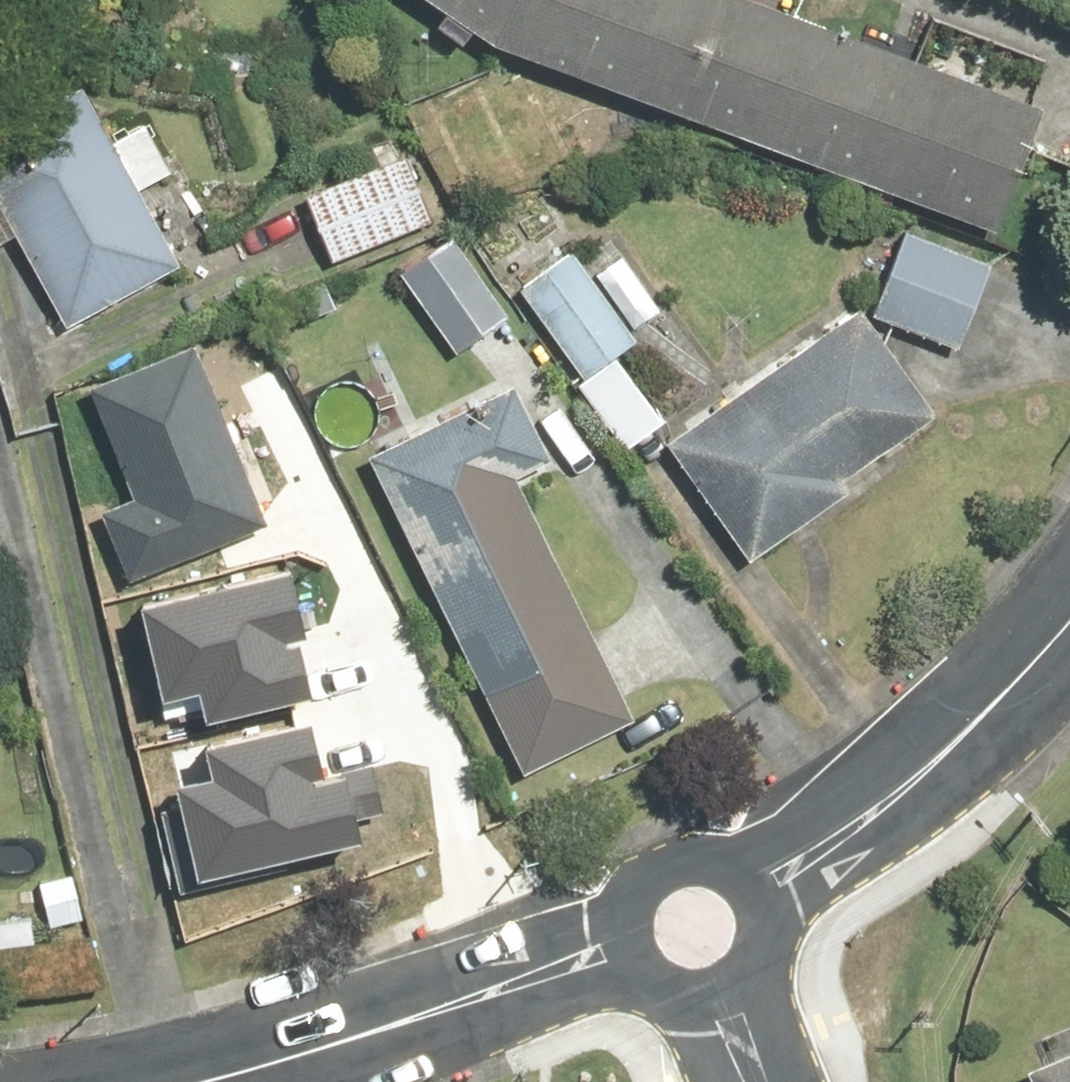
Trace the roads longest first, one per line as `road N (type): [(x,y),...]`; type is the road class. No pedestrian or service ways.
road 1 (residential): [(210,1081),(414,1034),(634,946)]
road 2 (residential): [(781,870),(934,759),(1069,619)]
road 3 (residential): [(634,946),(623,899),(639,854),(657,837),(679,826),(727,824),(768,849),(781,870)]
road 4 (residential): [(781,870),(787,921),(761,966),(739,980)]

